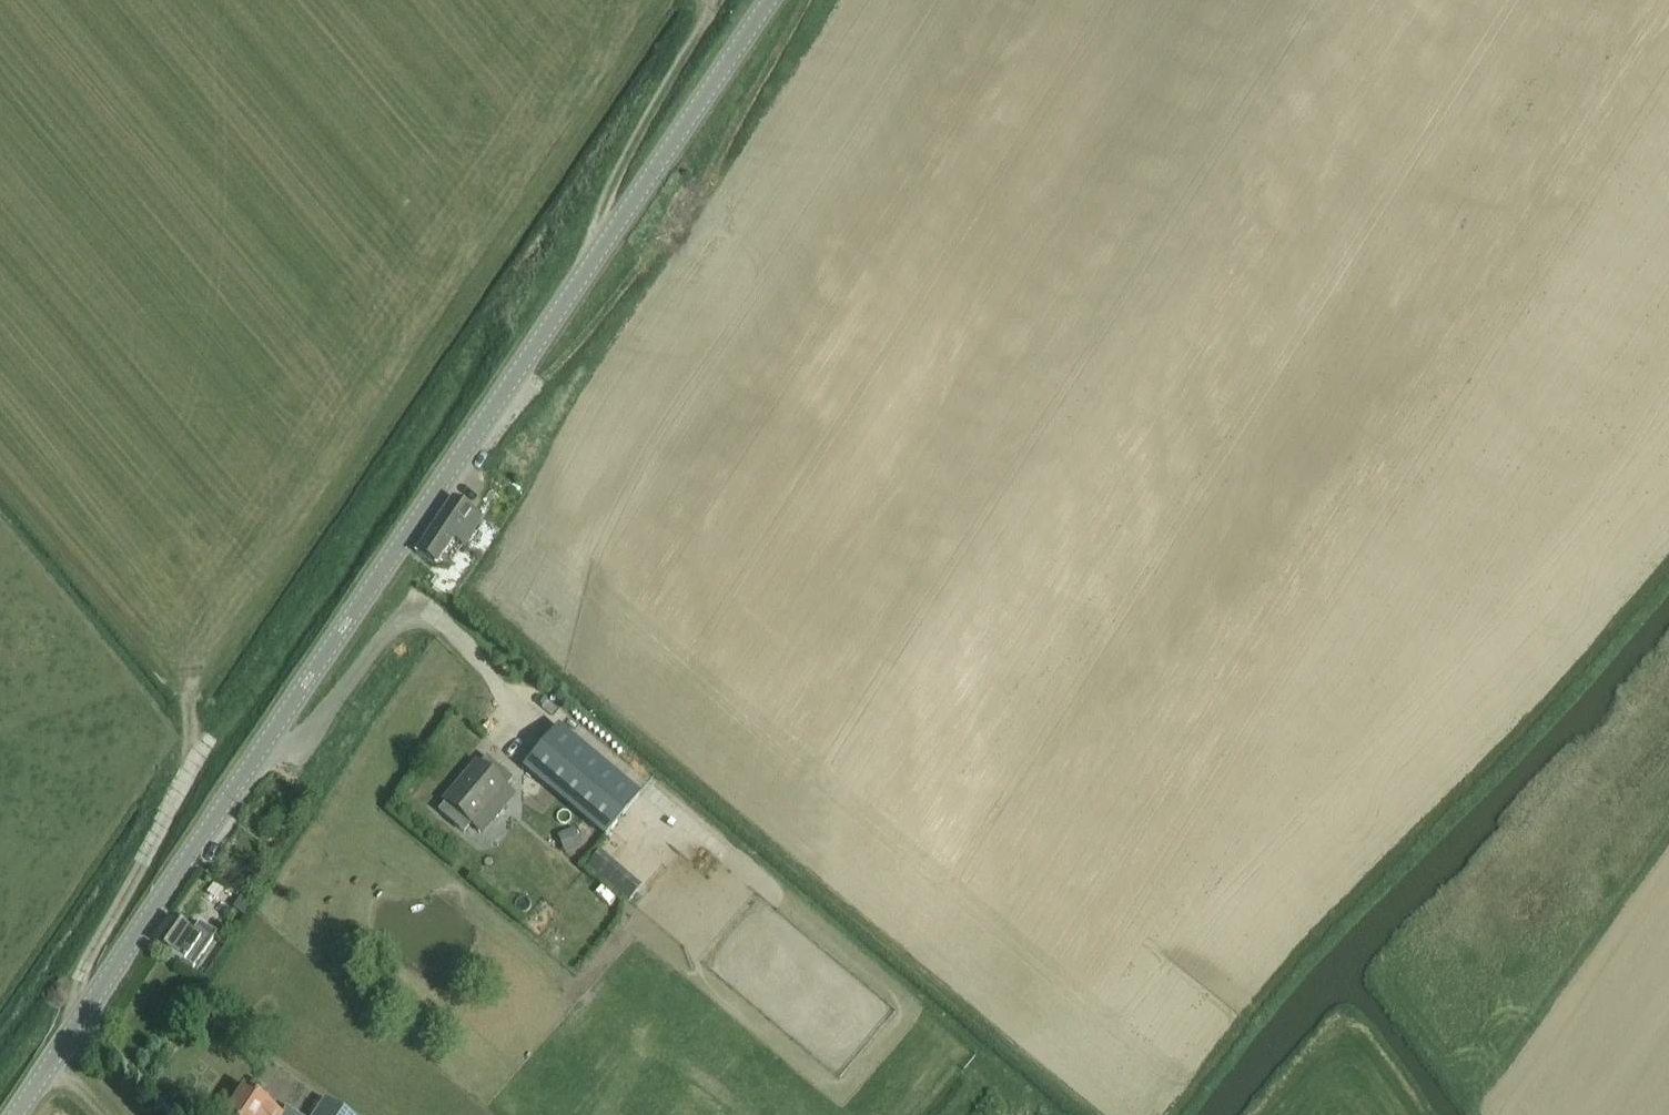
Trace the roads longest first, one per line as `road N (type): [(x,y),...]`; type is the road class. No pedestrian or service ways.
road 1 (tertiary): [(11,1114),(769,0)]

